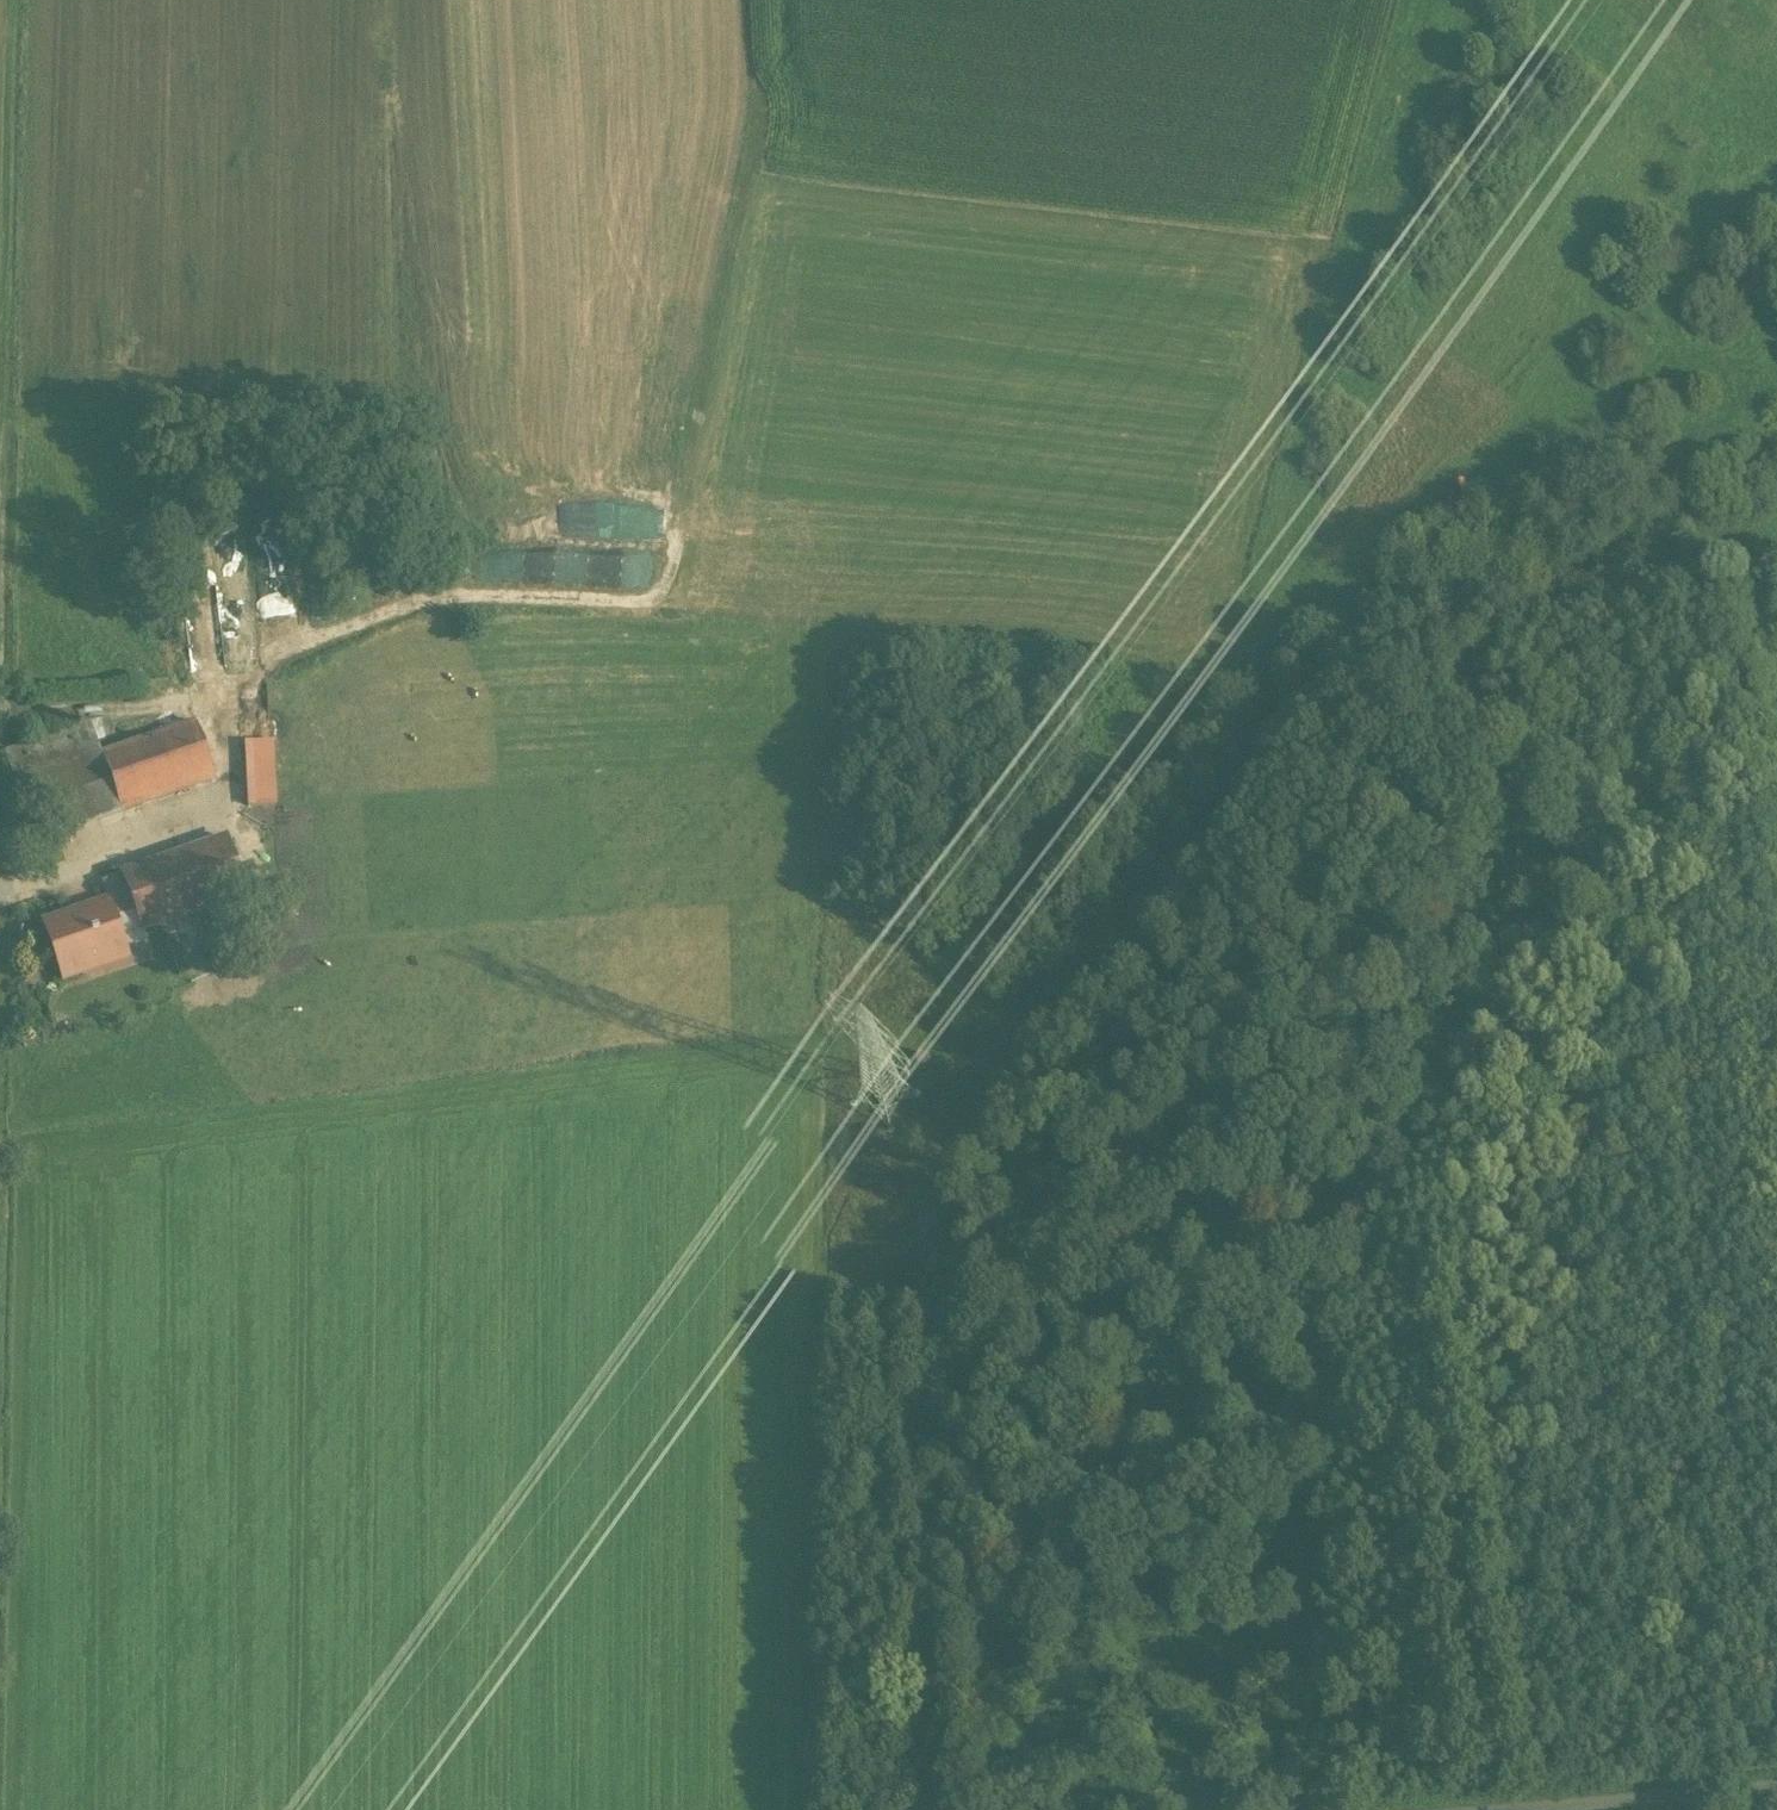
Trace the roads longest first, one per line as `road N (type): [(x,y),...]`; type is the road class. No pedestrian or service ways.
road 1 (track): [(1776,1783),(1496,1809)]

